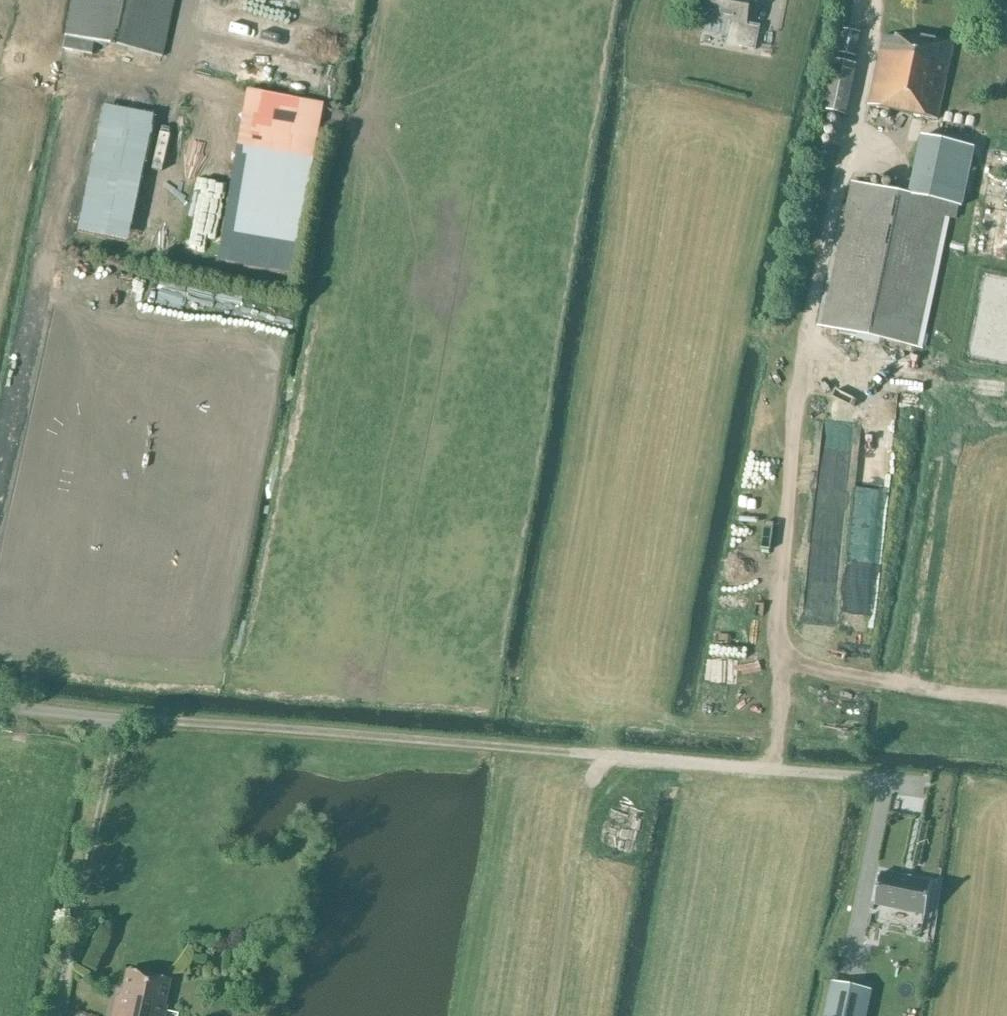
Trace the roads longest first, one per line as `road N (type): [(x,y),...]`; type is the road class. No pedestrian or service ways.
road 1 (track): [(117,722),(879,786),(858,897)]
road 2 (track): [(771,776),(779,558),(802,342)]

